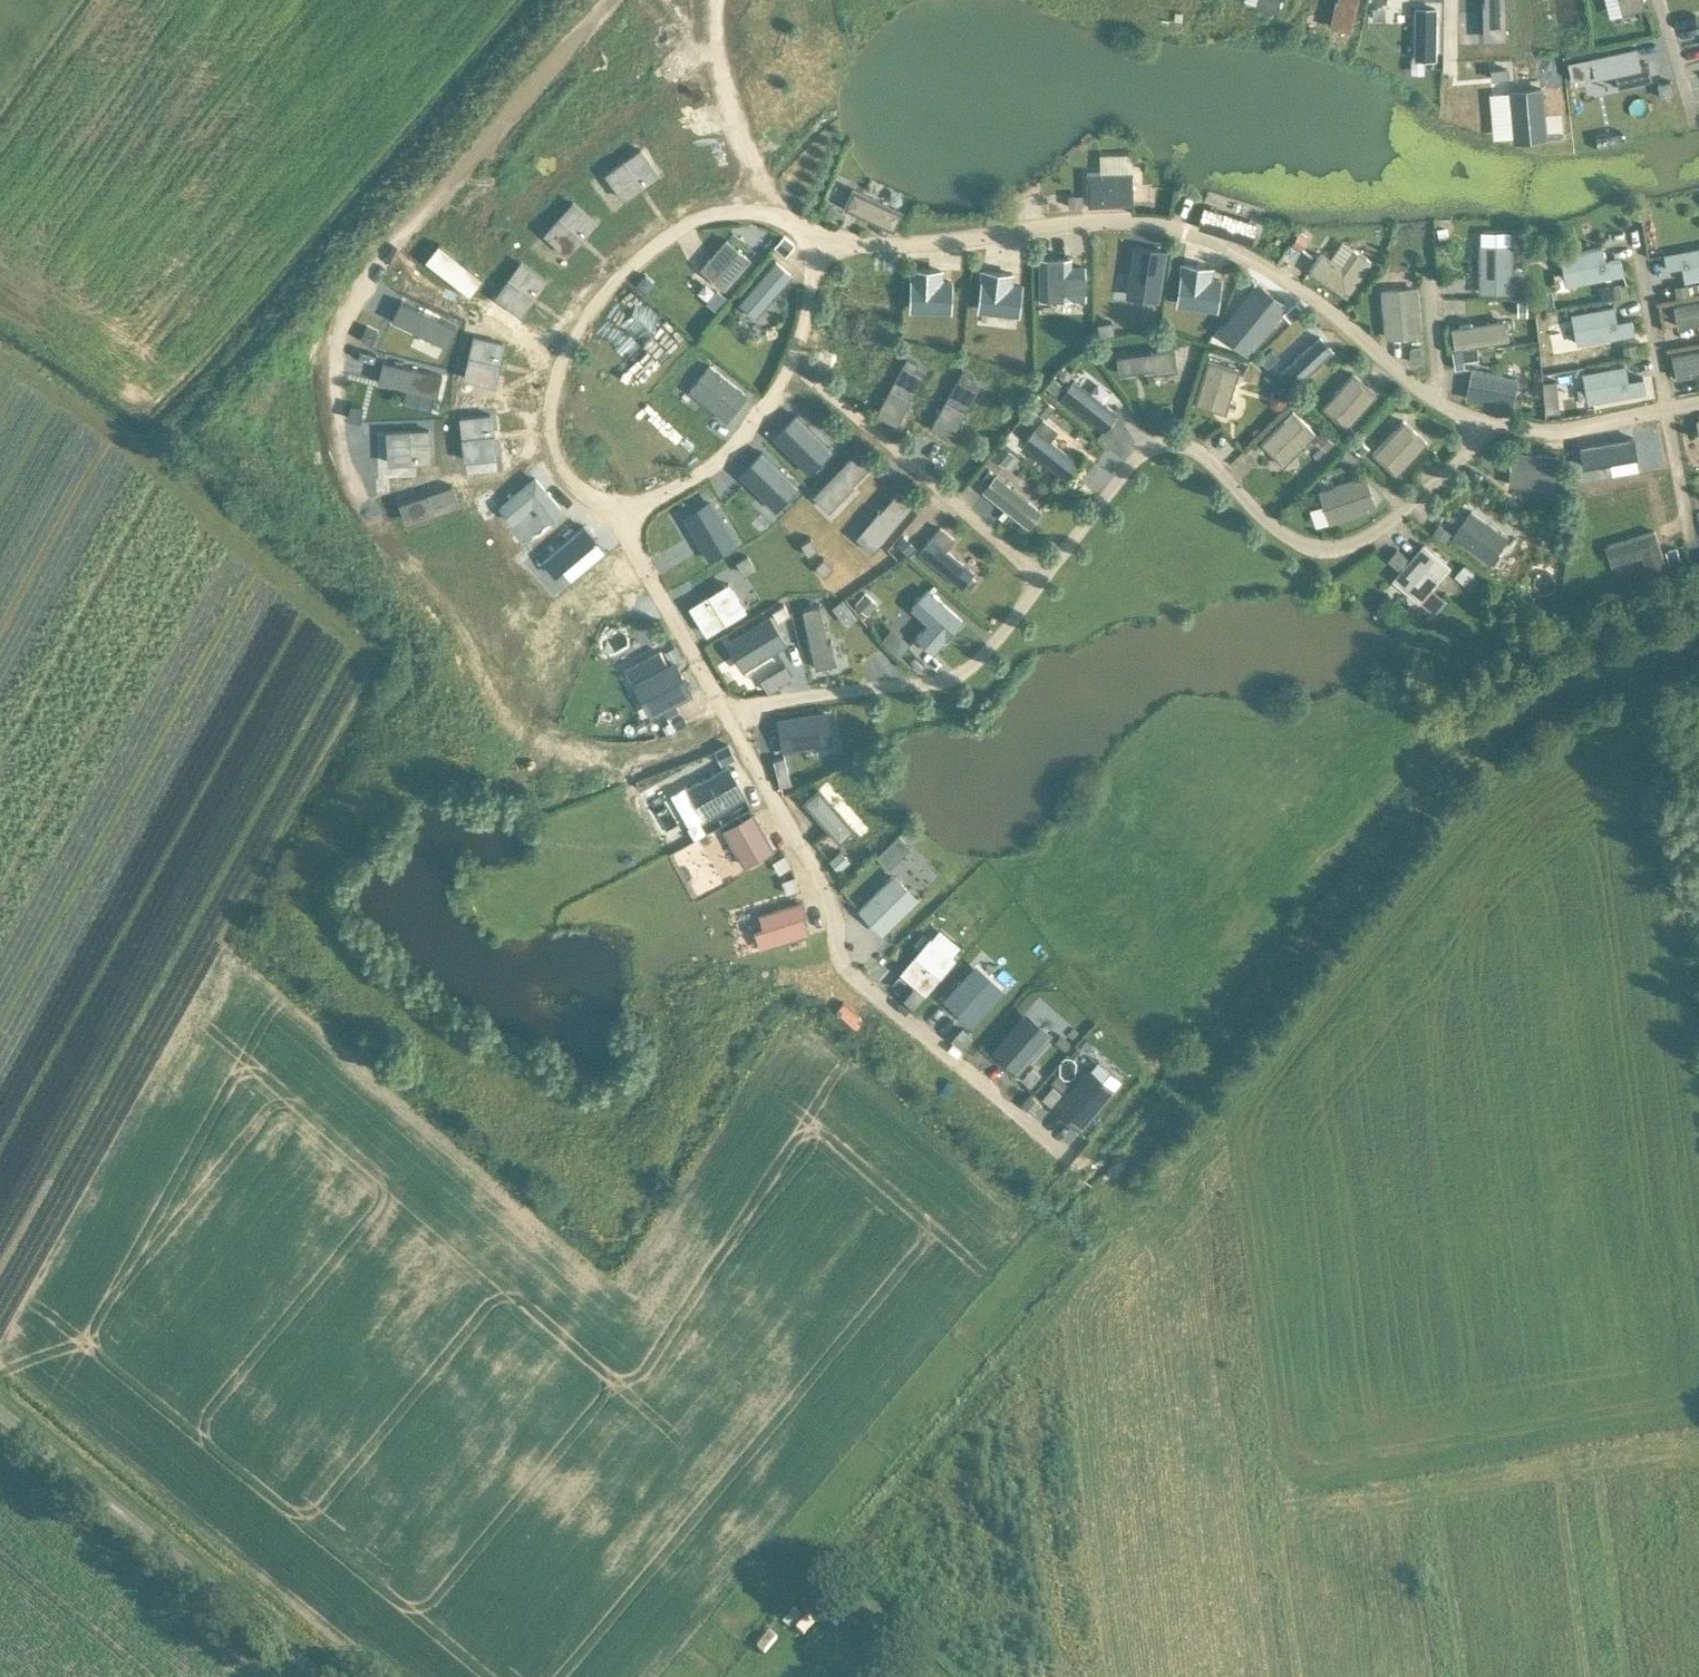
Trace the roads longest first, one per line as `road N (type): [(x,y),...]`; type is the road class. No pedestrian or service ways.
road 1 (track): [(1073,1161),(1104,1171),(1126,1159),(1478,745),(1584,686),(1698,643)]
road 2 (residential): [(1427,396),(1275,273),(1178,228),(1090,223),(903,246),(823,240)]
road 3 (residential): [(1479,423),(1472,443),(1438,480),(1381,528),(1335,550),(1288,538),(1189,449),(1150,451),(1132,463),(1042,574)]
road 4 (residential): [(729,718),(823,880),(847,973),(1073,1161)]
road 5 (residential): [(823,240),(777,209),(722,210),(682,226),(626,269),(587,316),(561,368),(554,436),(562,468),(590,496),(625,504)]
road 6 (unclassified): [(320,1676),(0,1412)]
road 7 (residential): [(1042,574),(965,675),(785,698),(729,718)]
road 8 (residential): [(790,371),(1042,574)]
road 9 (residential): [(625,504),(632,544),(729,718)]
road 10 (track): [(777,209),(715,87),(712,0)]
road 11 (residential): [(625,504),(653,501),(692,479),(751,430),(790,371)]
road 12 (residential): [(1631,215),(1665,408)]
road 13 (residential): [(1665,408),(1568,427),(1479,423)]
road 14 (residential): [(1665,408),(1690,547)]
road 15 (residential): [(790,371),(823,240)]
road 16 (residential): [(1427,396),(1442,370),(1430,276)]
road 17 (residential): [(1659,0),(1690,117)]

